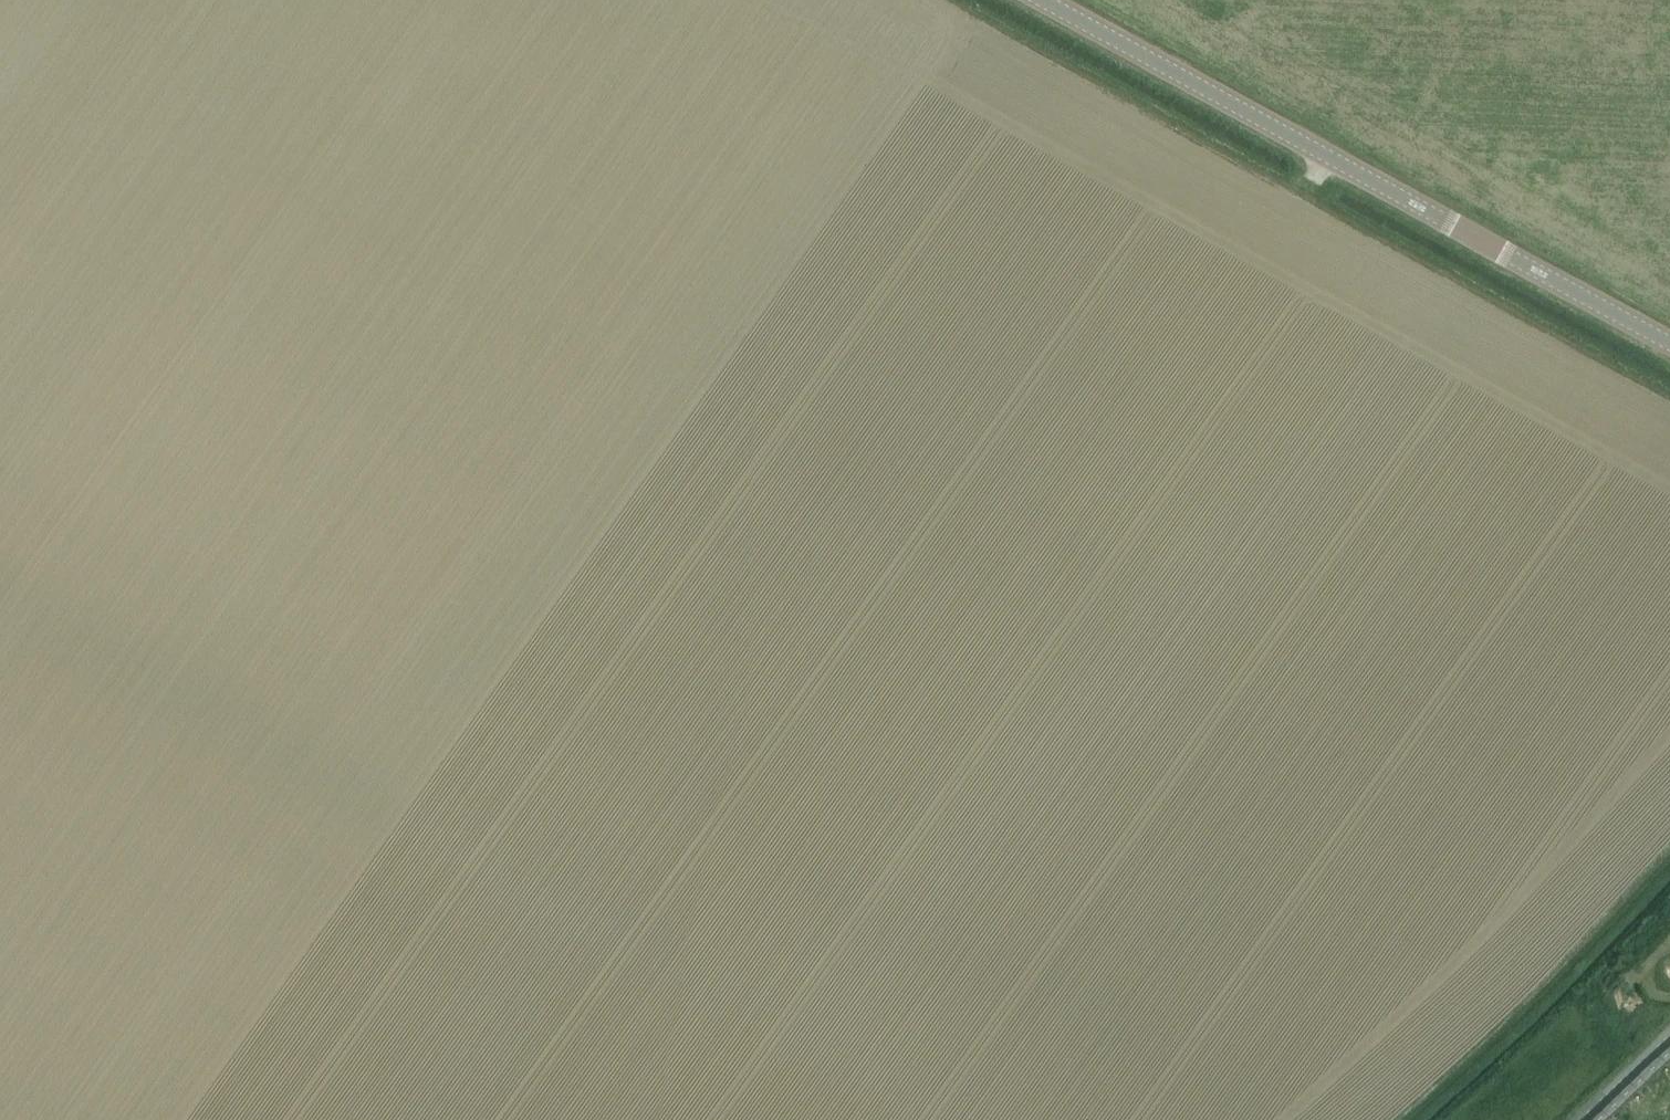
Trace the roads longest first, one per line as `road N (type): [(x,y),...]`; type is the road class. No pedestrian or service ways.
road 1 (unclassified): [(1669,351),(1022,0)]

